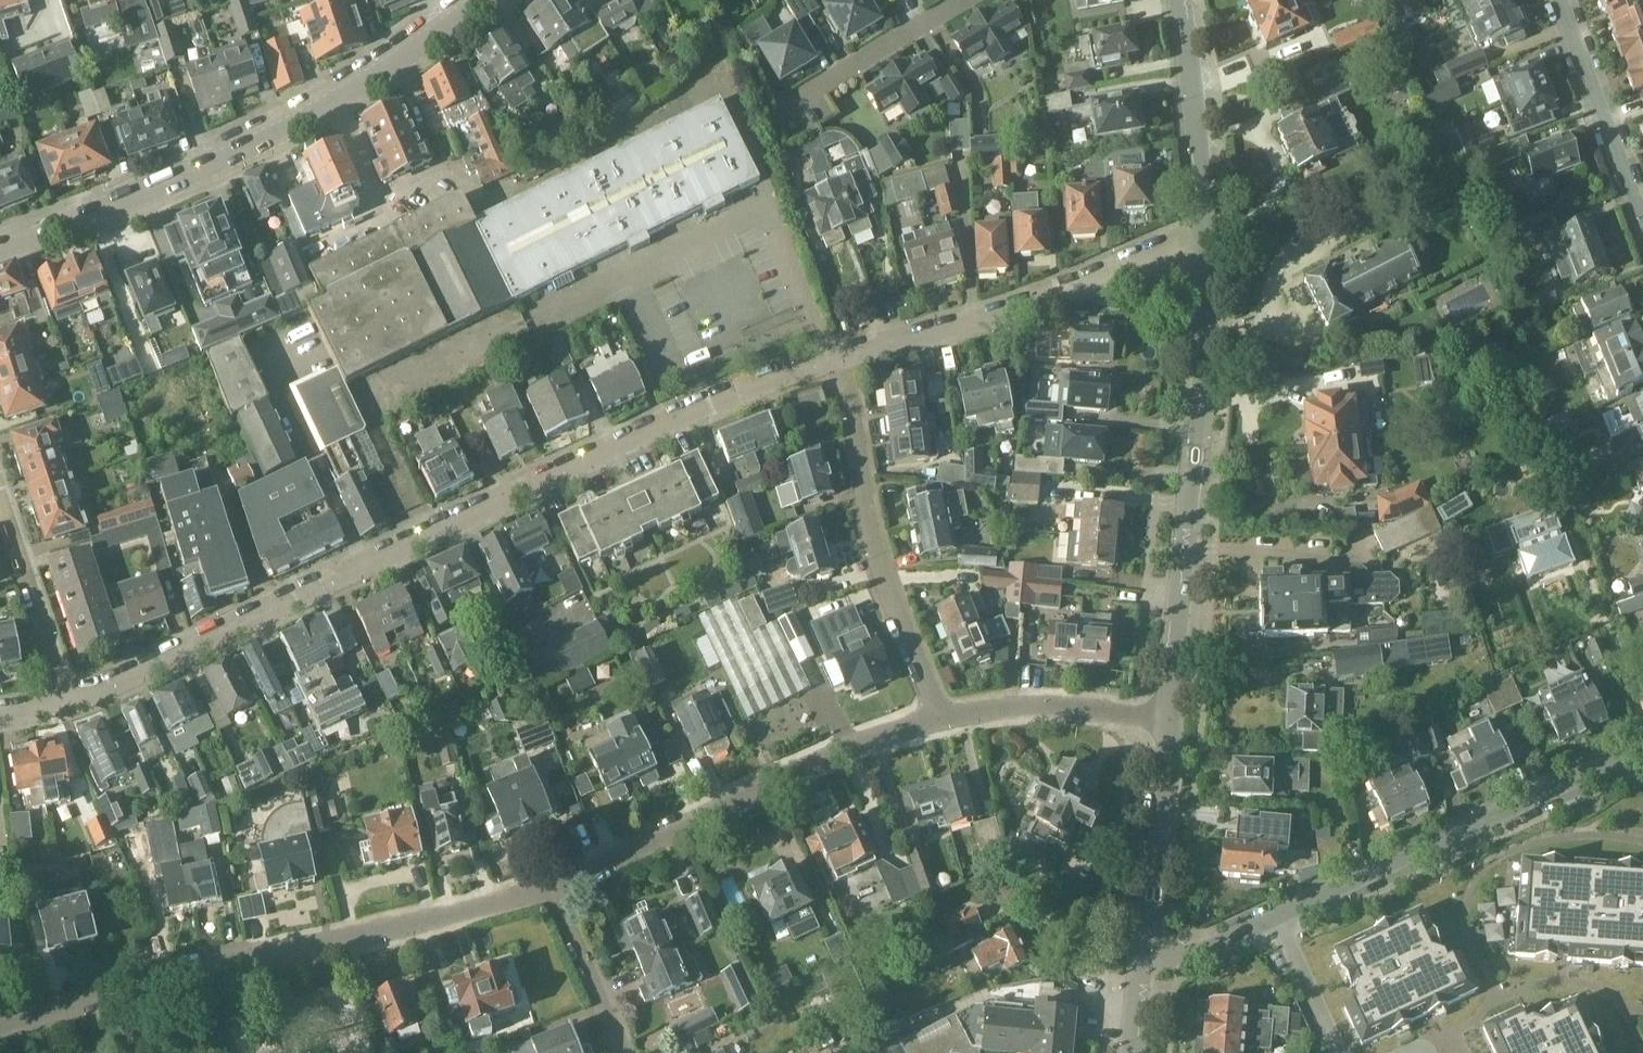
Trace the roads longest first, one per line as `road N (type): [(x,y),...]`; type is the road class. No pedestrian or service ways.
road 1 (residential): [(845,350),(65,701)]
road 2 (residential): [(0,1027),(59,1005),(556,890)]
road 3 (secondary): [(0,246),(265,139),(391,66),(483,0)]
road 4 (residential): [(1145,948),(1203,951),(1642,750)]
road 5 (secondary): [(1168,716),(1197,455),(1204,232)]
road 6 (residential): [(556,890),(784,774),(942,715)]
road 7 (residential): [(1204,232),(1002,321),(845,350)]
road 8 (residential): [(942,715),(885,578),(845,350)]
road 9 (residential): [(1642,220),(1560,0)]
road 10 (secondary): [(1145,948),(1168,716)]
road 11 (secondary): [(1204,232),(1181,0)]
road 12 (residential): [(942,715),(1016,706),(1168,716)]
road 13 (residential): [(0,496),(65,701)]
road 14 (residential): [(783,107),(962,0)]
road 15 (residential): [(623,1052),(556,890)]
road 16 (track): [(346,1052),(337,1022),(320,1017),(252,1049)]

